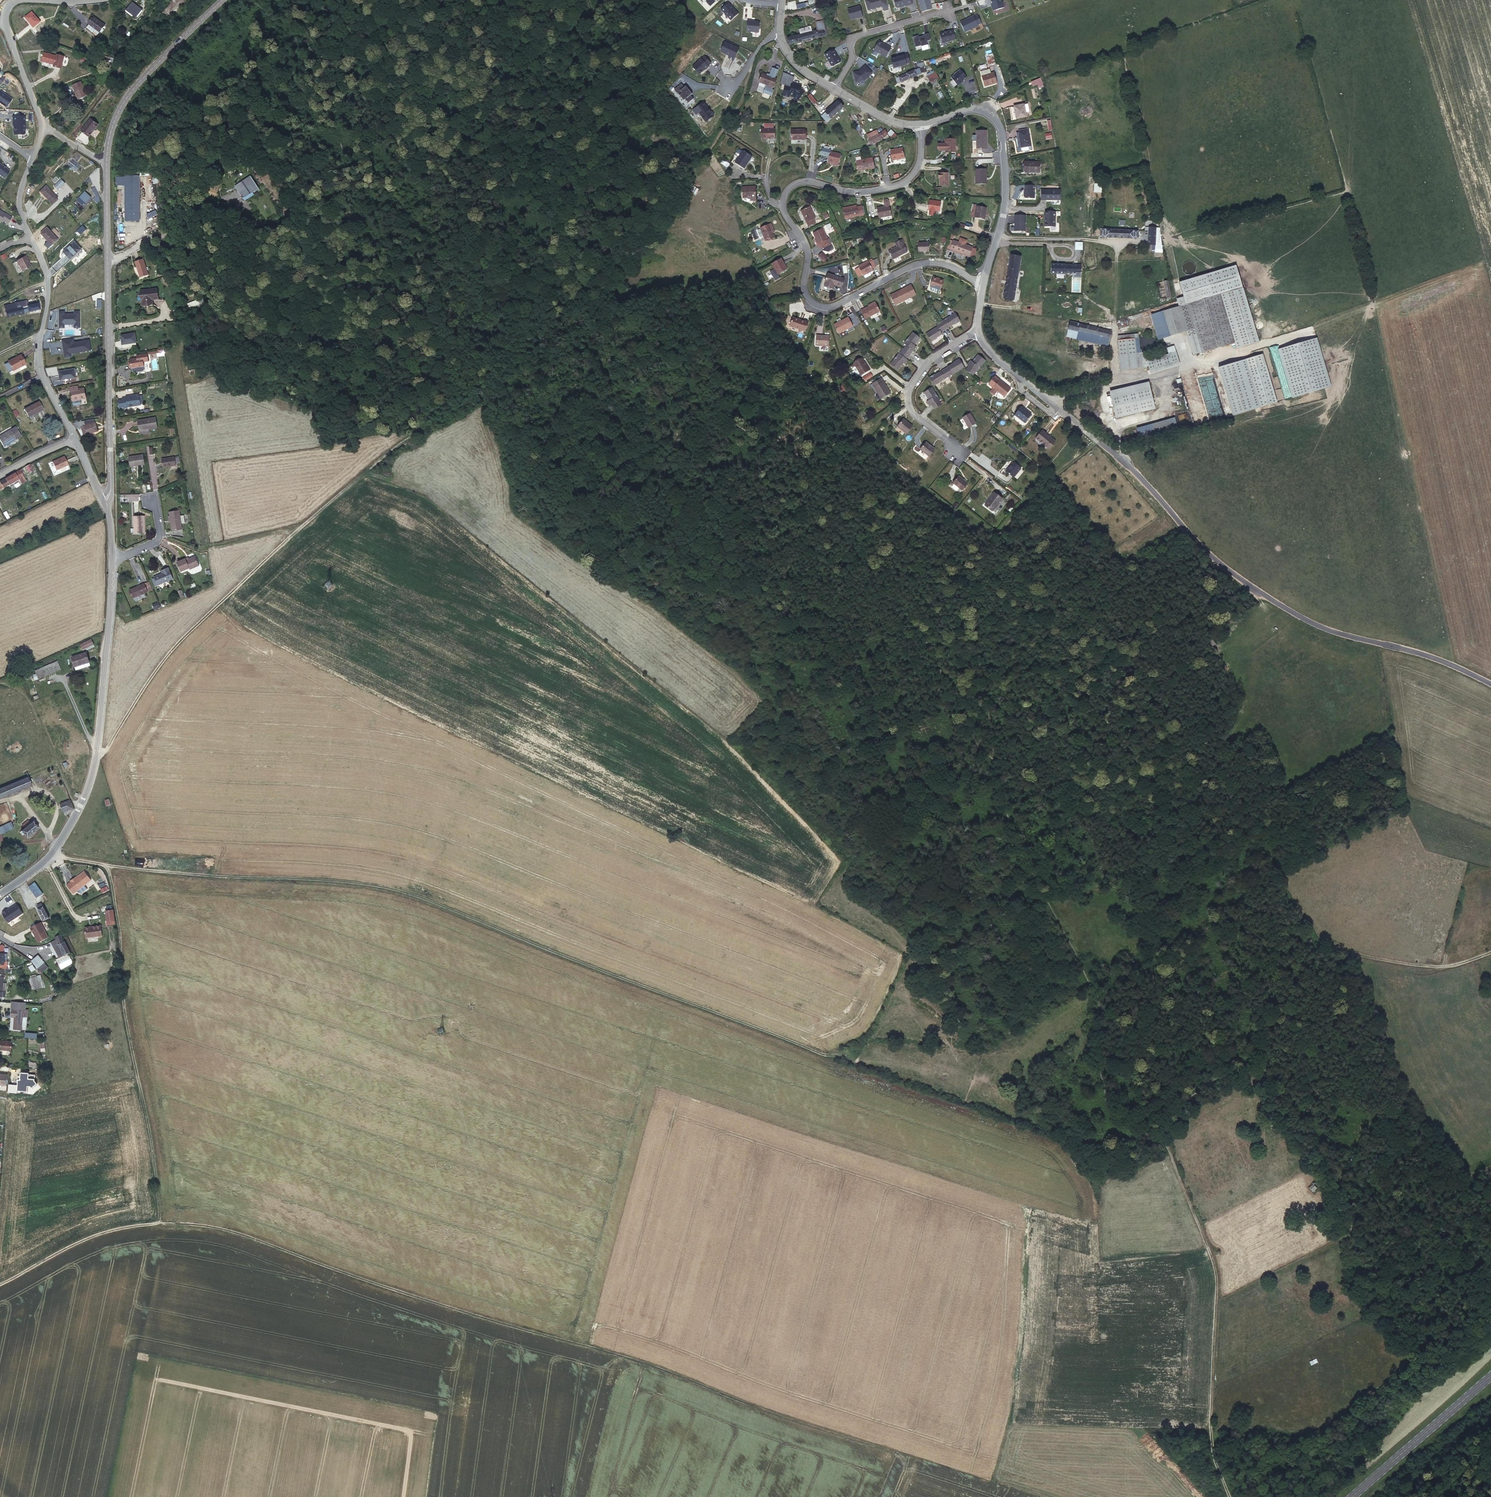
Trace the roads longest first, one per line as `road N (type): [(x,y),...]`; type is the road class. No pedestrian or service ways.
road 1 (track): [(1231,1496),(1212,1447),(1216,1271),(1154,1137),(1122,1115),(1104,1078),(1095,980),(1015,829),(998,777),(972,578),(1052,477),(1094,438)]
road 2 (track): [(51,854),(159,872),(411,893),(830,1055)]
road 3 (track): [(746,1404),(620,1356),(197,1224),(97,1233),(0,1284)]
road 4 (residential): [(1047,399),(1130,468),(1205,550),(1269,598),(1342,635),(1414,650),(1490,684)]
road 5 (residential): [(983,287),(926,263),(828,307),(806,295),(806,247),(782,211),(783,194),(807,181),(860,191),(904,183),(920,161),(920,123)]
road 6 (track): [(1490,952),(1447,967),(1350,953),(1270,965),(1246,1054),(1251,1063),(1182,1099),(1154,1137)]
road 7 (track): [(353,482),(169,652),(94,756)]
road 8 (tertiary): [(0,894),(51,854),(84,798),(98,733),(112,557)]
road 9 (track): [(104,865),(160,1223)]
road 10 (tertiary): [(103,503),(110,491),(106,160)]
road 11 (residential): [(920,123),(973,108),(990,114),(1002,132),(1004,212),(983,287)]
road 12 (residential): [(31,238),(47,274),(40,371),(75,439)]
road 13 (tertiary): [(106,160),(123,99),(223,0)]
road 14 (residential): [(976,4),(854,37),(833,89)]
road 15 (residential): [(978,331),(931,357),(907,393),(917,417),(957,453)]
road 16 (secondary): [(1355,1496),(1490,1382)]

